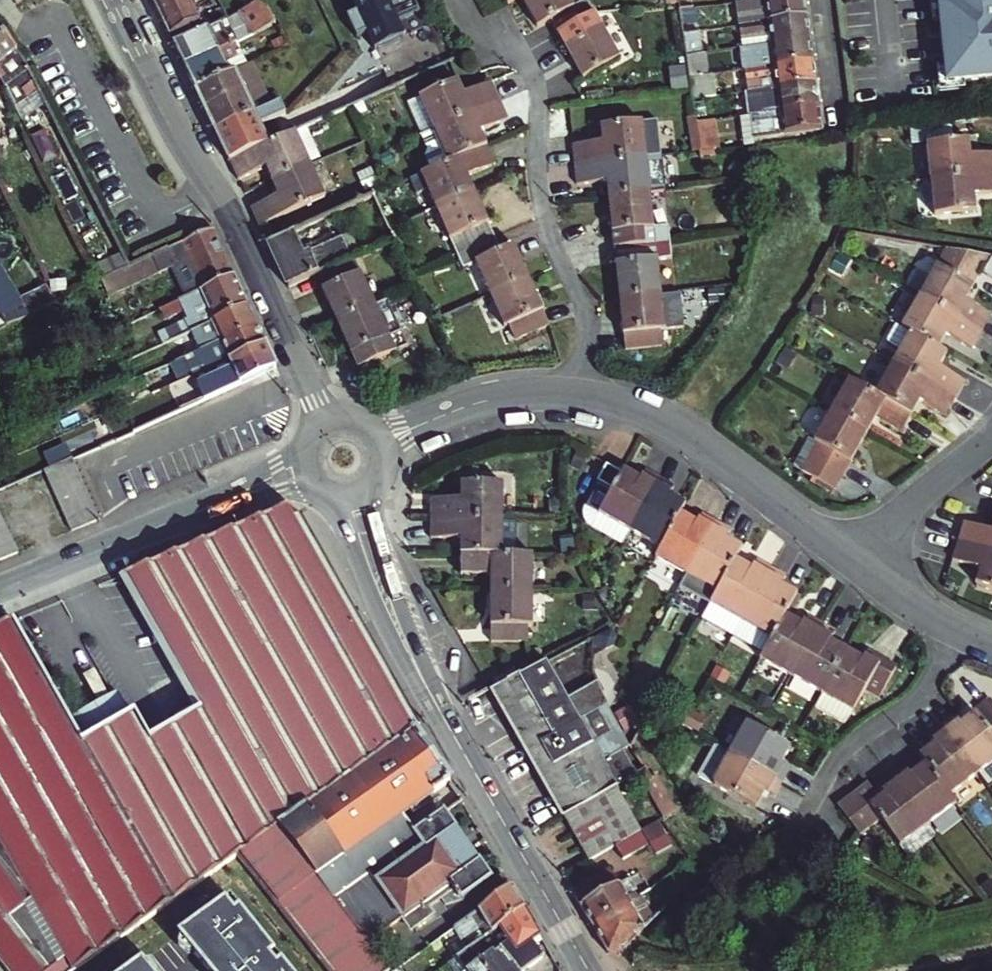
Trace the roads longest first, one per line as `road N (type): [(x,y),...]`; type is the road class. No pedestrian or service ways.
road 1 (residential): [(357,495),(405,644),(590,970)]
road 2 (residential): [(328,422),(111,0)]
road 3 (residential): [(583,395),(585,313),(542,210),(532,74),(519,52),(471,19),(458,0)]
road 4 (residential): [(306,469),(0,592)]
road 5 (residential): [(848,556),(669,426),(583,395)]
road 6 (residential): [(956,628),(923,695),(838,759),(796,833)]
road 7 (residential): [(583,395),(502,397),(378,441)]
road 8 (residential): [(991,437),(848,556)]
road 9 (residential): [(956,628),(848,556)]

